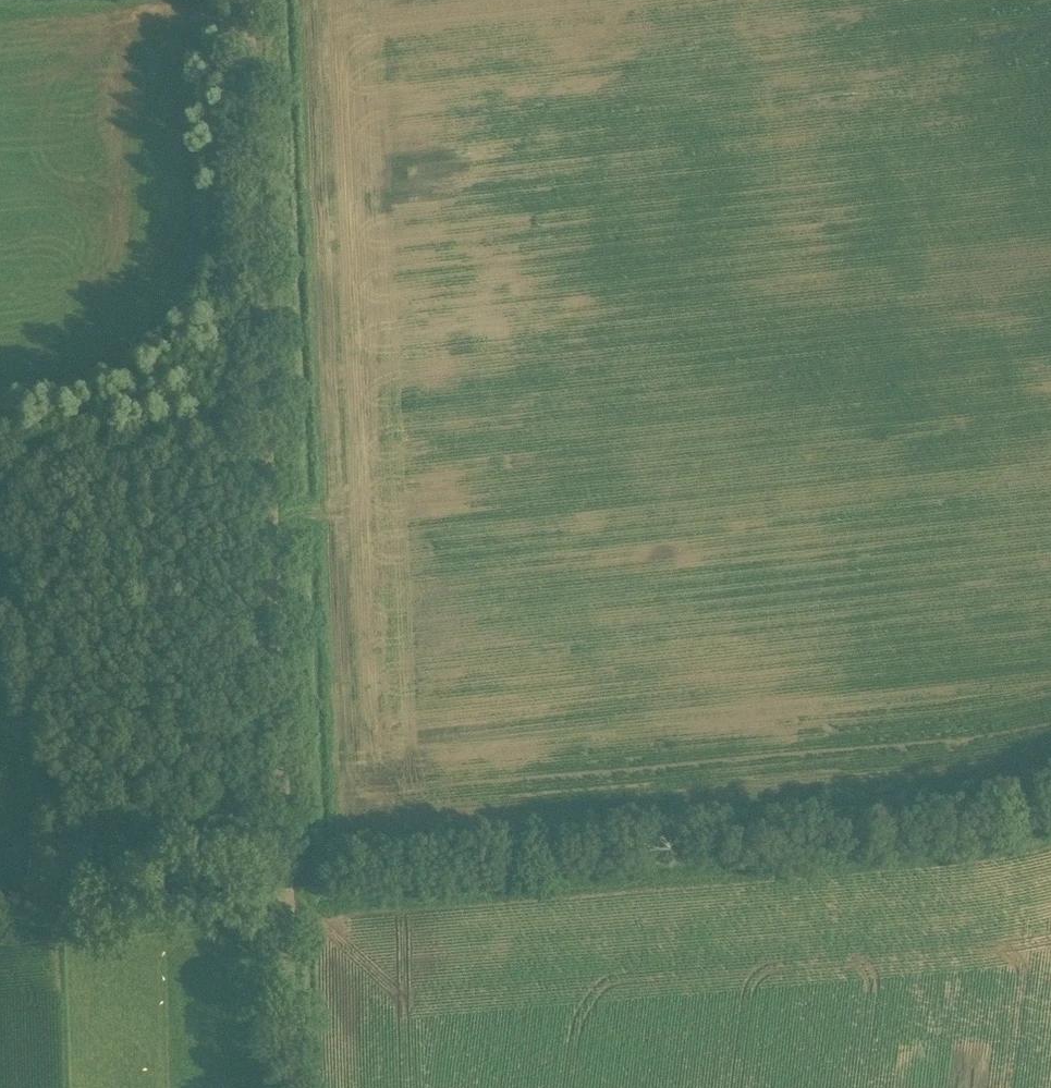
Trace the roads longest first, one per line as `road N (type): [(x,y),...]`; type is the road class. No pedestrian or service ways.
road 1 (unclassified): [(294,1087),(248,0)]
road 2 (track): [(286,891),(1050,820)]
road 3 (track): [(0,897),(284,872)]

